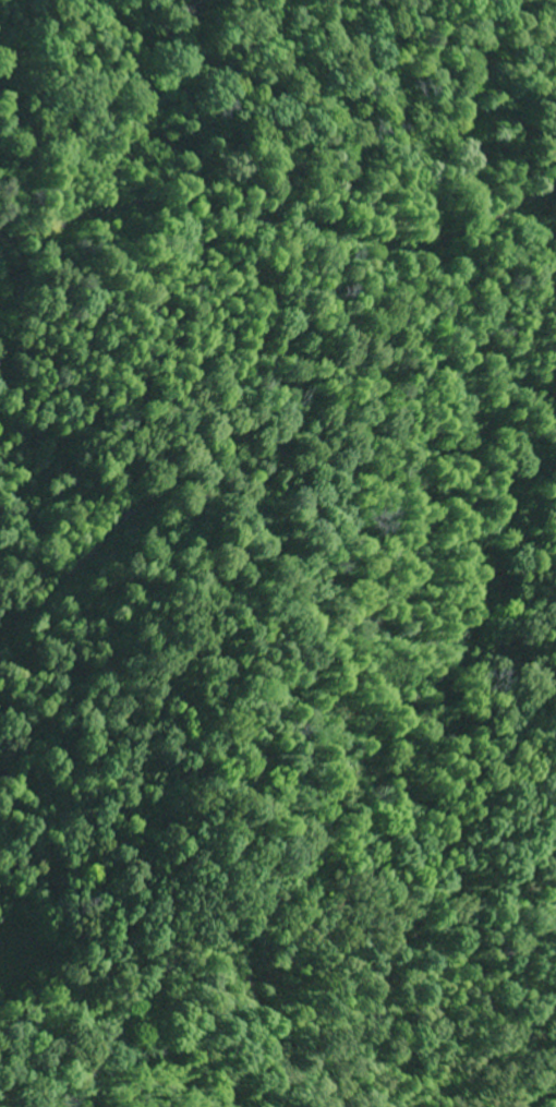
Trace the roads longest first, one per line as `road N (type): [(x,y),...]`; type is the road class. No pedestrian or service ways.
road 1 (residential): [(93,0),(198,53),(235,88),(255,127),(274,136),(342,118),(464,105),(555,136)]

